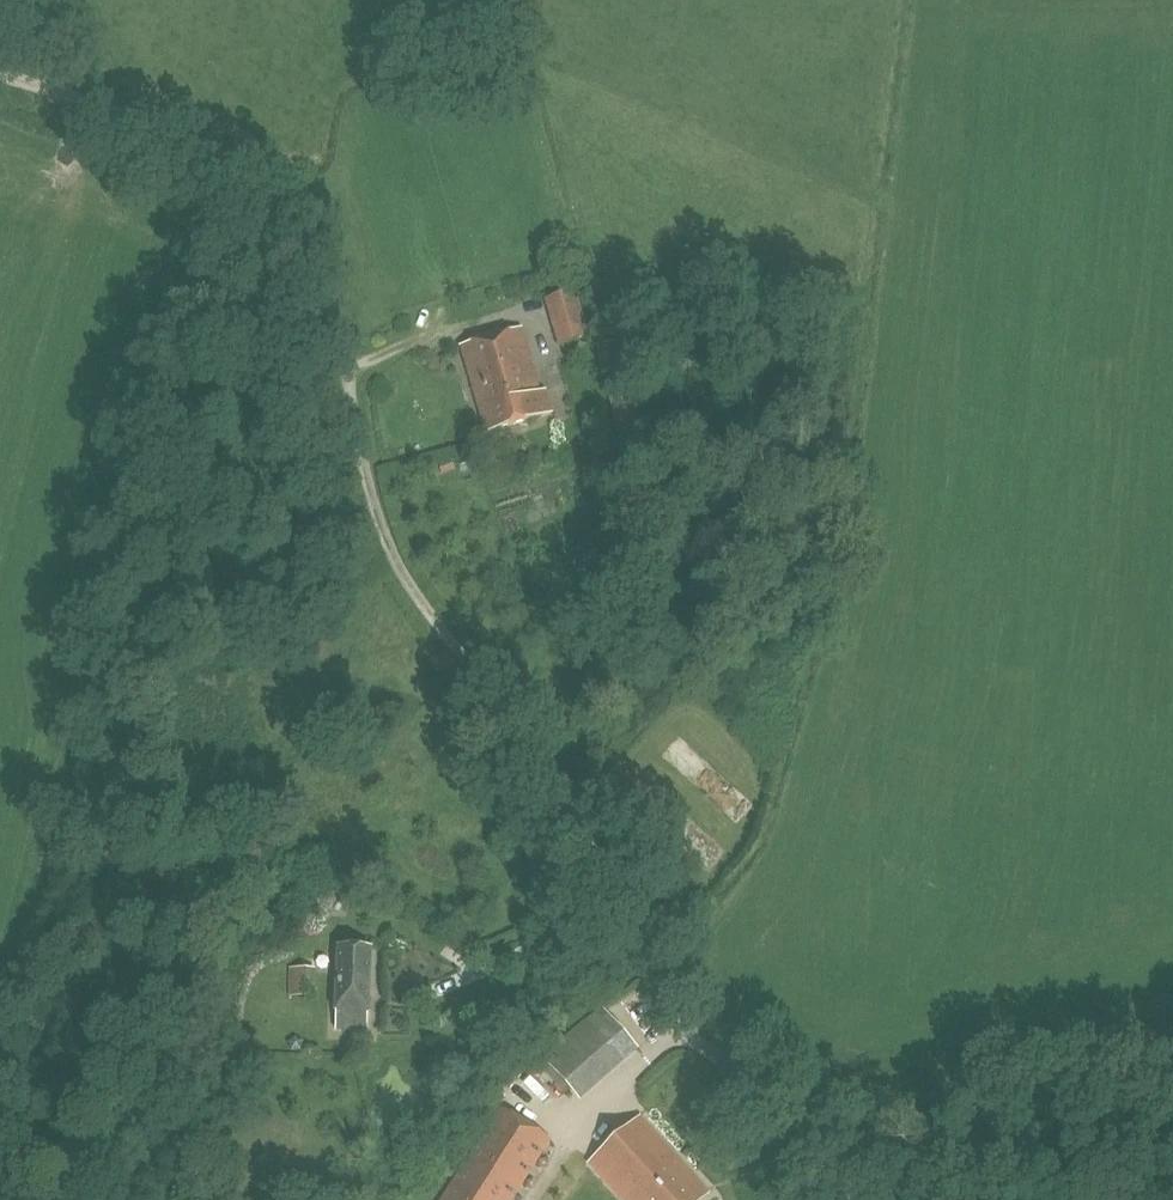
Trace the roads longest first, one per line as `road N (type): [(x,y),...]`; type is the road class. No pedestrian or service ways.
road 1 (track): [(0,76),(206,149),(241,165),(288,205),(305,237),(399,570),(550,777),(676,1011)]
road 2 (unclassified): [(840,1190),(1010,1080),(1075,1058),(1172,1040)]
road 3 (track): [(840,1190),(676,1011)]

